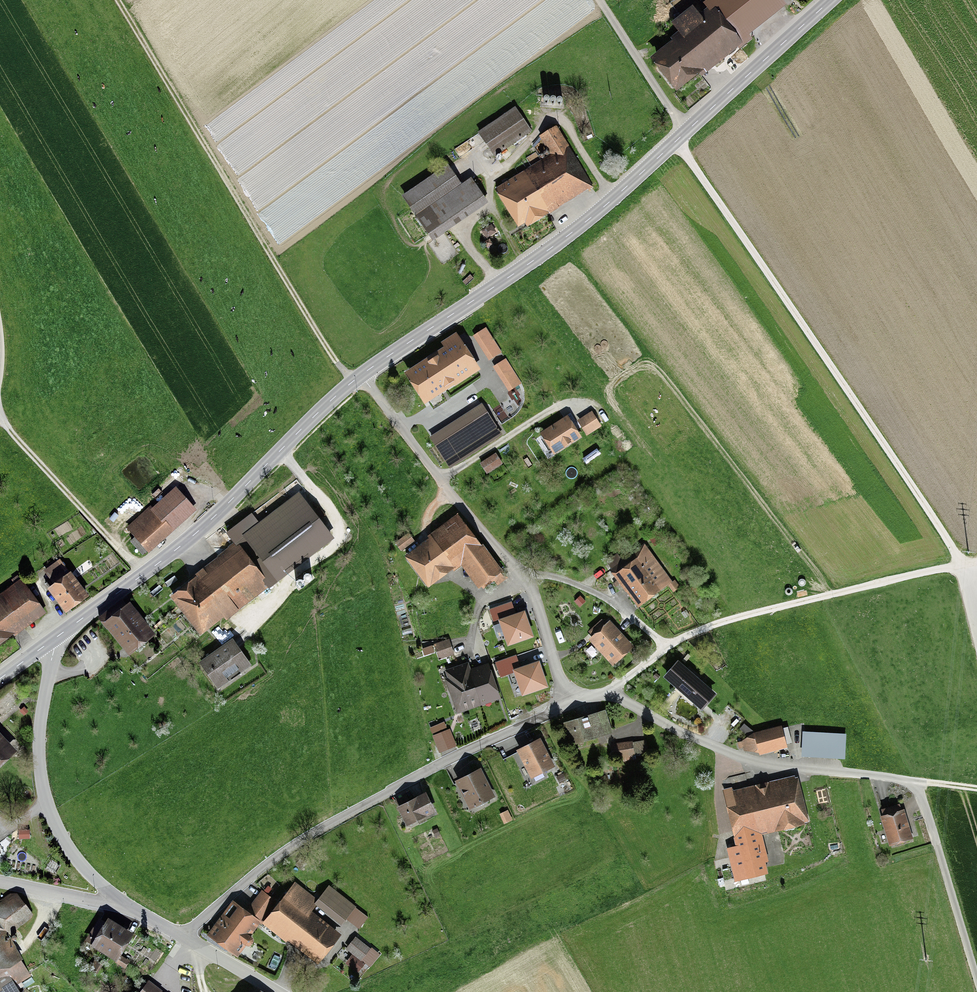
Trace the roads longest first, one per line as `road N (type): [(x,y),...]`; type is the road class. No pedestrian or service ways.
road 1 (residential): [(185,938),(313,832),(569,703),(524,575),(361,375)]
road 2 (secondary): [(831,0),(584,223),(361,375)]
road 3 (track): [(963,565),(676,141)]
road 4 (track): [(354,380),(327,350),(117,0)]
road 5 (secondary): [(361,375),(196,533),(51,641)]
road 6 (tertiary): [(51,641),(39,740),(47,803),(77,860),(122,901)]
road 7 (track): [(144,574),(0,420)]
road 8 (track): [(584,411),(572,402),(560,406),(439,480)]
road 9 (track): [(600,0),(686,131)]
road 10 (tertiary): [(0,881),(122,901)]

